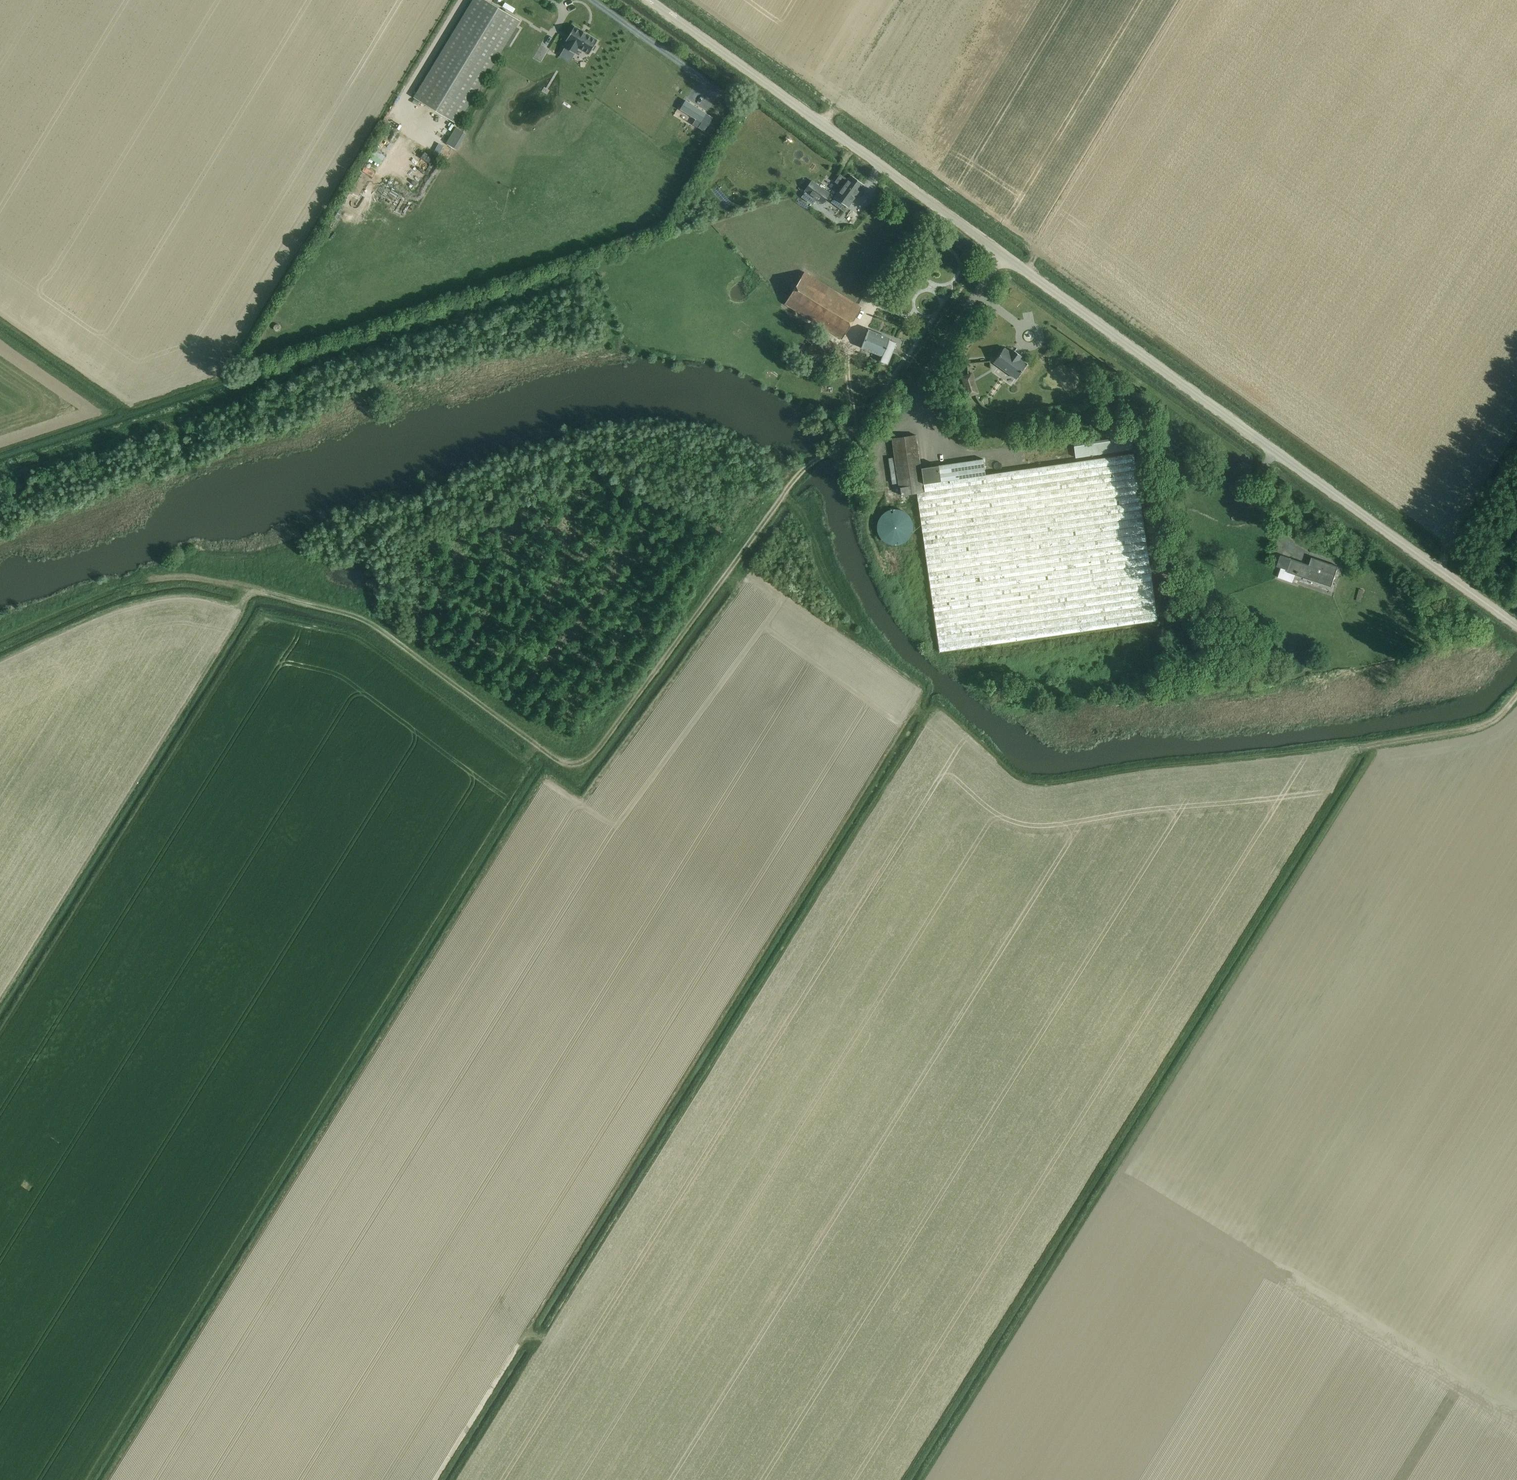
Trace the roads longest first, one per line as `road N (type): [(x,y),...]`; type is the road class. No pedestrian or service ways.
road 1 (unclassified): [(1516,623),(650,0)]
road 2 (track): [(244,598),(264,594),(368,621),(560,760),(581,761),(806,468),(835,451)]
road 3 (track): [(434,1479),(518,1345)]

